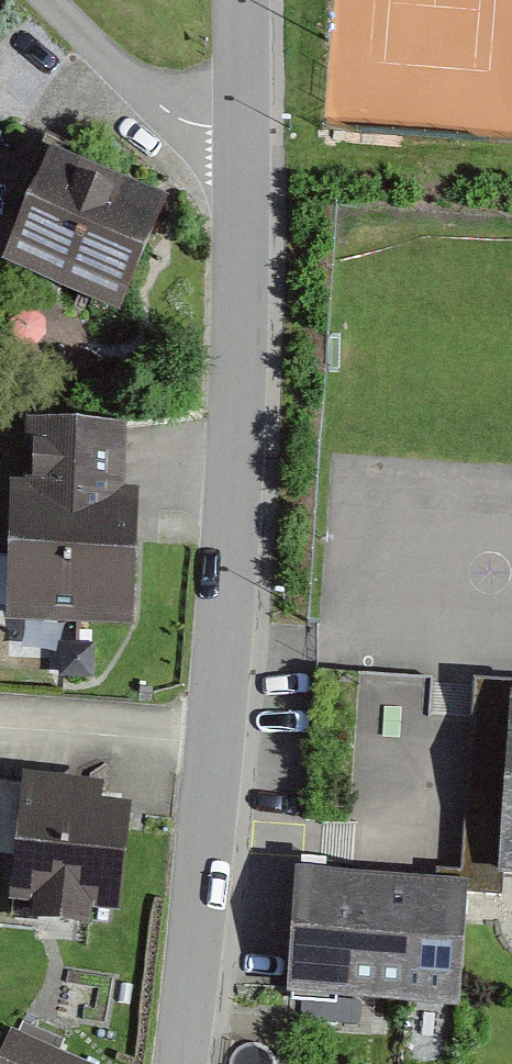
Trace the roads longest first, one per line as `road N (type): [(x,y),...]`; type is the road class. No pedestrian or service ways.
road 1 (tertiary): [(180,1063),(235,493),(246,133)]
road 2 (unclassified): [(246,133),(169,113),(52,0)]
road 3 (tertiary): [(246,133),(246,0)]

